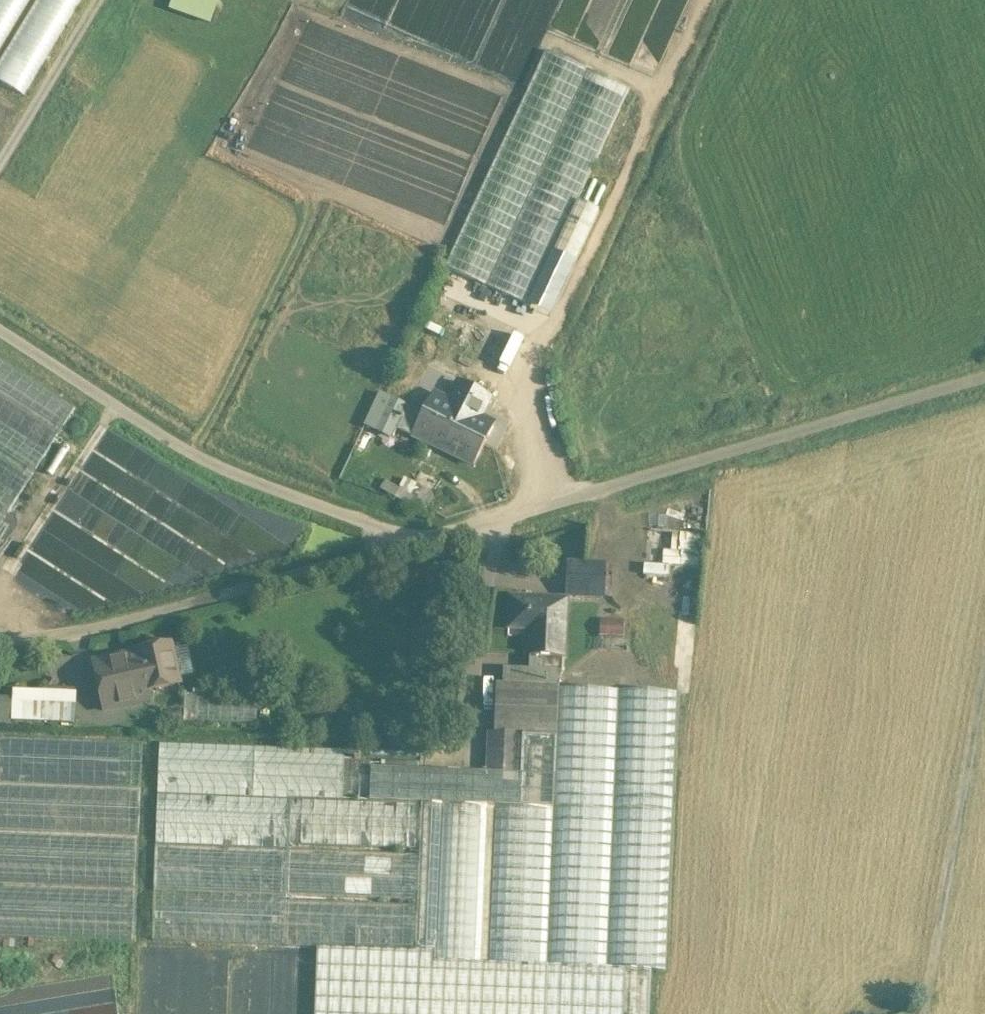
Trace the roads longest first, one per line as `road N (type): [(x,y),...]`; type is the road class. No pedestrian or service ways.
road 1 (unclassified): [(412,542),(984,375)]
road 2 (unclassified): [(0,329),(209,466),(412,542)]
road 3 (unclassified): [(0,643),(176,610),(412,542)]

